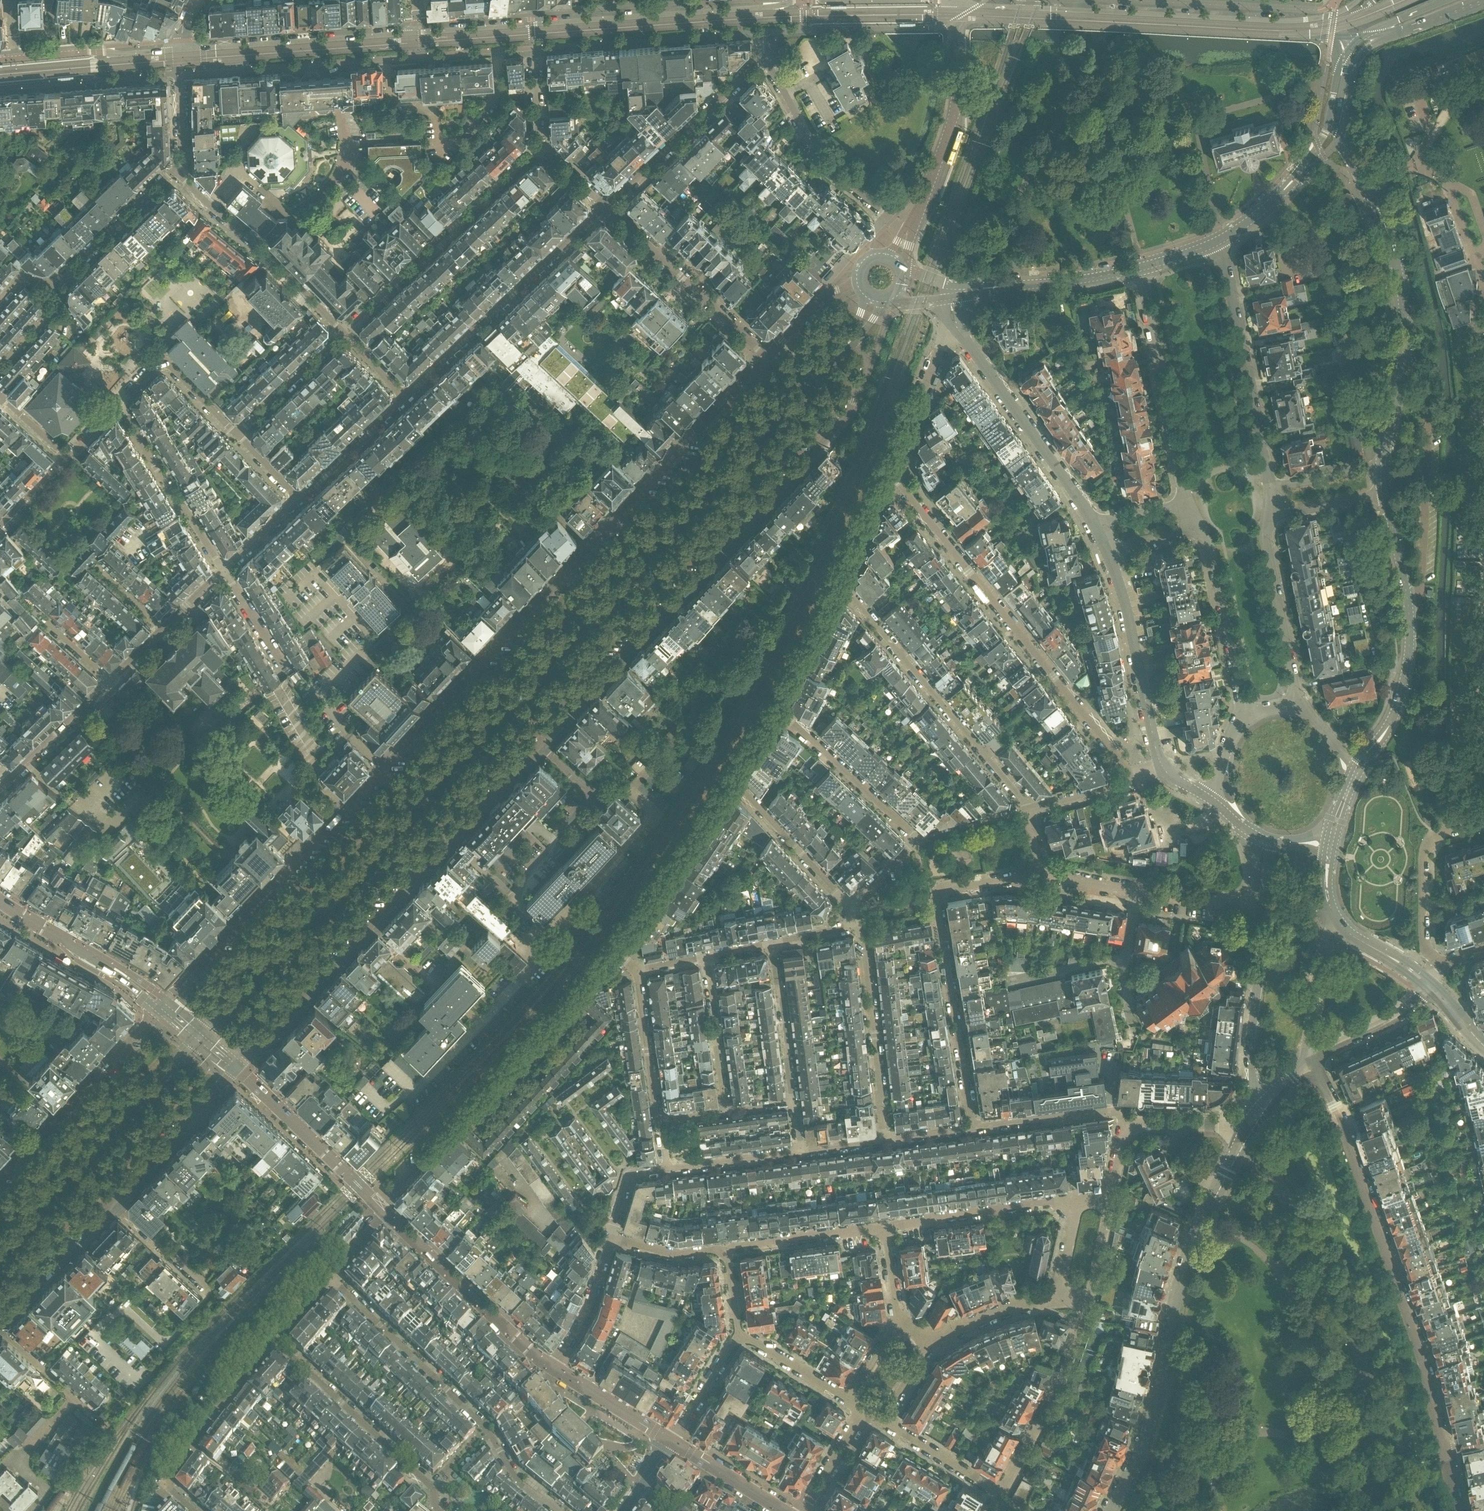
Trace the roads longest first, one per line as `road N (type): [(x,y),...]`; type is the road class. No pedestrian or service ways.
road 1 (tertiary): [(248,1059),(839,423),(868,364),(856,333)]
road 2 (unclassified): [(213,1024),(856,333)]
road 3 (tertiary): [(767,357),(171,995)]
road 4 (residential): [(180,74),(534,48),(539,144)]
road 5 (residential): [(605,205),(763,61),(820,158),(903,228)]
road 6 (residential): [(1446,1452),(1424,1360),(1344,1124),(1306,1064)]
road 7 (tertiary): [(804,1),(414,33)]
road 8 (residential): [(1128,775),(890,472)]
road 9 (residential): [(612,949),(378,1204)]
road 10 (residential): [(973,1128),(937,896),(1042,875)]
road 11 (residential): [(1218,1188),(1179,1291),(1153,1416),(1110,1510)]
road 12 (residential): [(1028,811),(838,585)]
road 13 (residential): [(1358,770),(1394,715),(1409,654),(1409,606),(1386,493)]
road 14 (tertiary): [(1359,0),(1334,14),(1286,21),(1085,11)]
road 15 (residential): [(605,205),(404,396)]
road 16 (unclassified): [(0,1251),(186,1053)]
road 17 (residential): [(539,144),(343,332)]
road 18 (residential): [(1270,486),(1220,239)]
road 19 (residential): [(1142,267),(1188,505)]
road 20 (residential): [(1385,464),(1404,313),(1385,225)]
road 21 (residential): [(67,458),(163,362),(237,434)]
road 22 (residential): [(438,1510),(435,1490),(276,1340)]
road 23 (tertiary): [(414,33),(178,50)]
road 24 (residential): [(960,333),(1093,523)]
road 25 (residential): [(343,332),(180,174)]
road 26 (residential): [(1108,548),(1162,767)]
road 27 (residential): [(767,357),(605,205)]
road 28 (tertiary): [(388,1214),(550,1366)]
road 29 (tertiary): [(150,1017),(0,1180)]
road 30 (residential): [(1042,875),(1261,905)]
road 31 (residential): [(861,922),(884,1141)]
road 32 (residential): [(488,1430),(330,1277)]
road 33 (residential): [(997,1491),(1058,1388),(1087,1303)]
road 34 (residential): [(612,949),(732,779)]
road 35 (tertiary): [(1344,124),(1363,50),(1483,1)]
road 36 (residential): [(1261,905),(1251,1070),(1270,1100)]
road 37 (residential): [(884,1230),(1077,1199)]
road 38 (residential): [(1447,968),(1425,943),(1426,844),(1483,817)]
road 39 (residential): [(1297,709),(1267,516)]
road 40 (residential): [(1200,529),(1244,719)]
road 41 (residential): [(775,712),(920,842)]
road 42 (tertiary): [(1142,267),(956,290)]
road 43 (tertiary): [(1447,0),(1343,52),(1330,120)]
road 44 (residential): [(276,1340),(163,1481)]
road 45 (residential): [(180,174),(169,174),(49,291)]
road 46 (tertiary): [(178,50),(0,59)]
road 47 (residential): [(852,905),(732,779)]
road 48 (tertiary): [(254,1085),(378,1204)]
road 49 (residential): [(0,901),(146,991)]
road 50 (tertiary): [(0,1323),(115,1203)]
road 51 (tertiary): [(115,1203),(225,1081)]
road 52 (residential): [(794,1103),(772,942)]
road 53 (residential): [(973,1128),(1111,1110),(1130,1123)]
road 54 (residential): [(956,14),(958,103),(935,171)]
road 55 (residential): [(890,472),(941,347),(960,333)]
road 56 (residential): [(884,1230),(727,1250)]
road 57 (residential): [(705,956),(726,1112)]
road 58 (tertiary): [(956,3),(804,1)]
road 59 (residential): [(636,971),(658,1121)]
road 60 (residential): [(1306,1064),(1412,1010),(1431,986)]
road 61 (residential): [(1306,1064),(1318,949),(1333,919)]
road 62 (residential): [(237,434),(343,332)]
road 63 (residential): [(404,396),(299,498)]
road 64 (residential): [(929,1345),(979,1318),(1065,1297)]
road 65 (residential): [(775,712),(838,585)]
road 66 (residential): [(550,1366),(590,1307),(611,1240)]
road 67 (residential): [(108,680),(9,777)]
road 68 (residential): [(667,1169),(801,1151)]
road 69 (residential): [(997,1491),(882,1420)]
road 70 (residential): [(98,1423),(0,1331)]
road 71 (tertiary): [(673,1442),(560,1372)]
road 72 (tertiary): [(784,1510),(673,1442)]
road 73 (tertiary): [(1085,11),(956,3)]
road 74 (residential): [(210,1290),(115,1203)]
road 75 (residential): [(838,585),(890,472)]
road 76 (residential): [(847,1399),(739,1339)]
road 77 (residential): [(673,1442),(739,1339)]
road 78 (residential): [(1267,516),(1386,493)]
road 79 (tertiary): [(857,281),(827,293),(767,357)]

